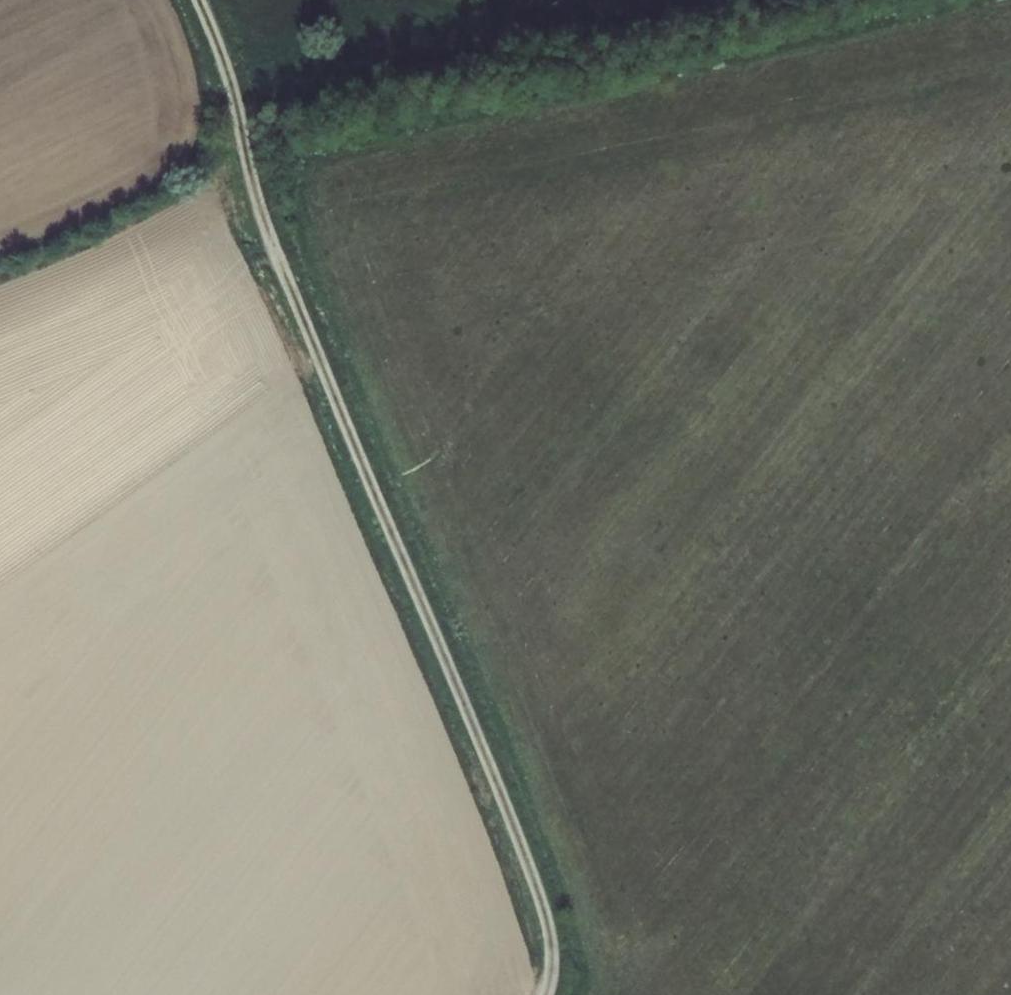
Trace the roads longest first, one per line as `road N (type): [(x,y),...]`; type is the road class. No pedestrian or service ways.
road 1 (track): [(543,994),(554,958),(542,902),(252,185),(218,46),(196,0)]

